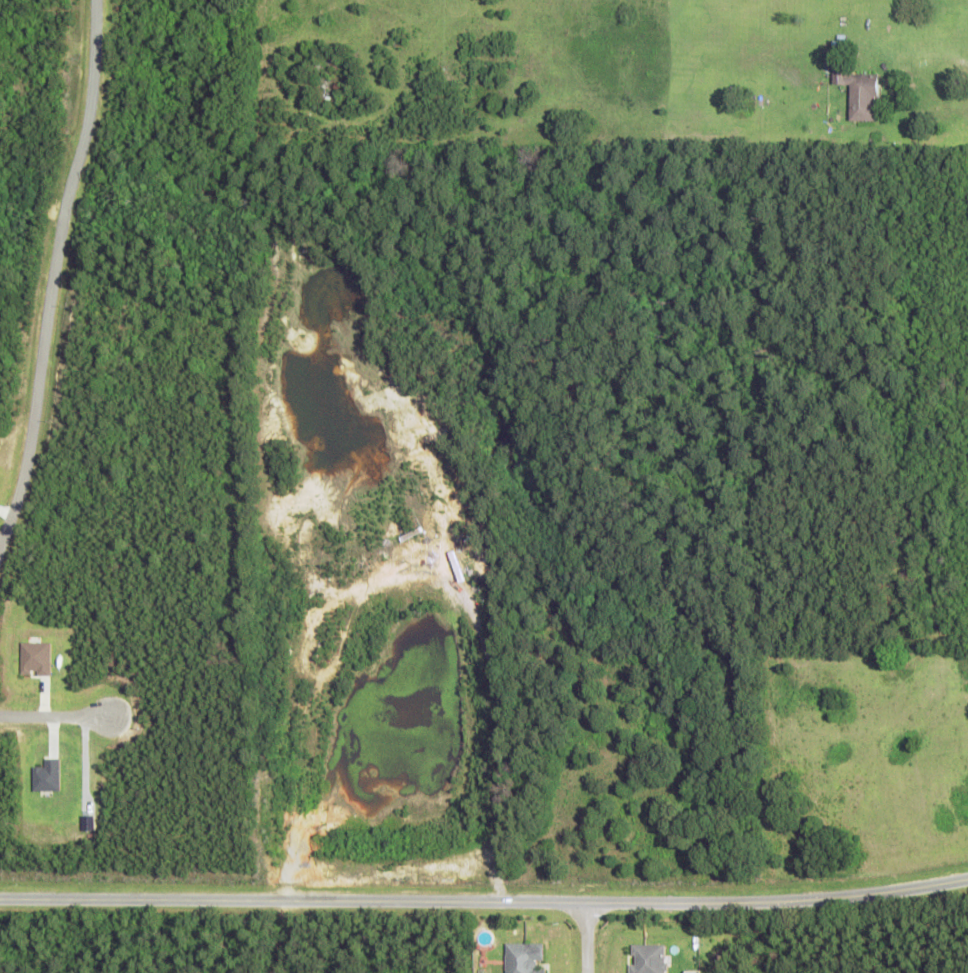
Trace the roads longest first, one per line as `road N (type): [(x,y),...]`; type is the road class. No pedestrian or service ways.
road 1 (tertiary): [(0,897),(761,902),(967,877)]
road 2 (residential): [(0,550),(26,458),(43,319),(89,116),(94,0)]

